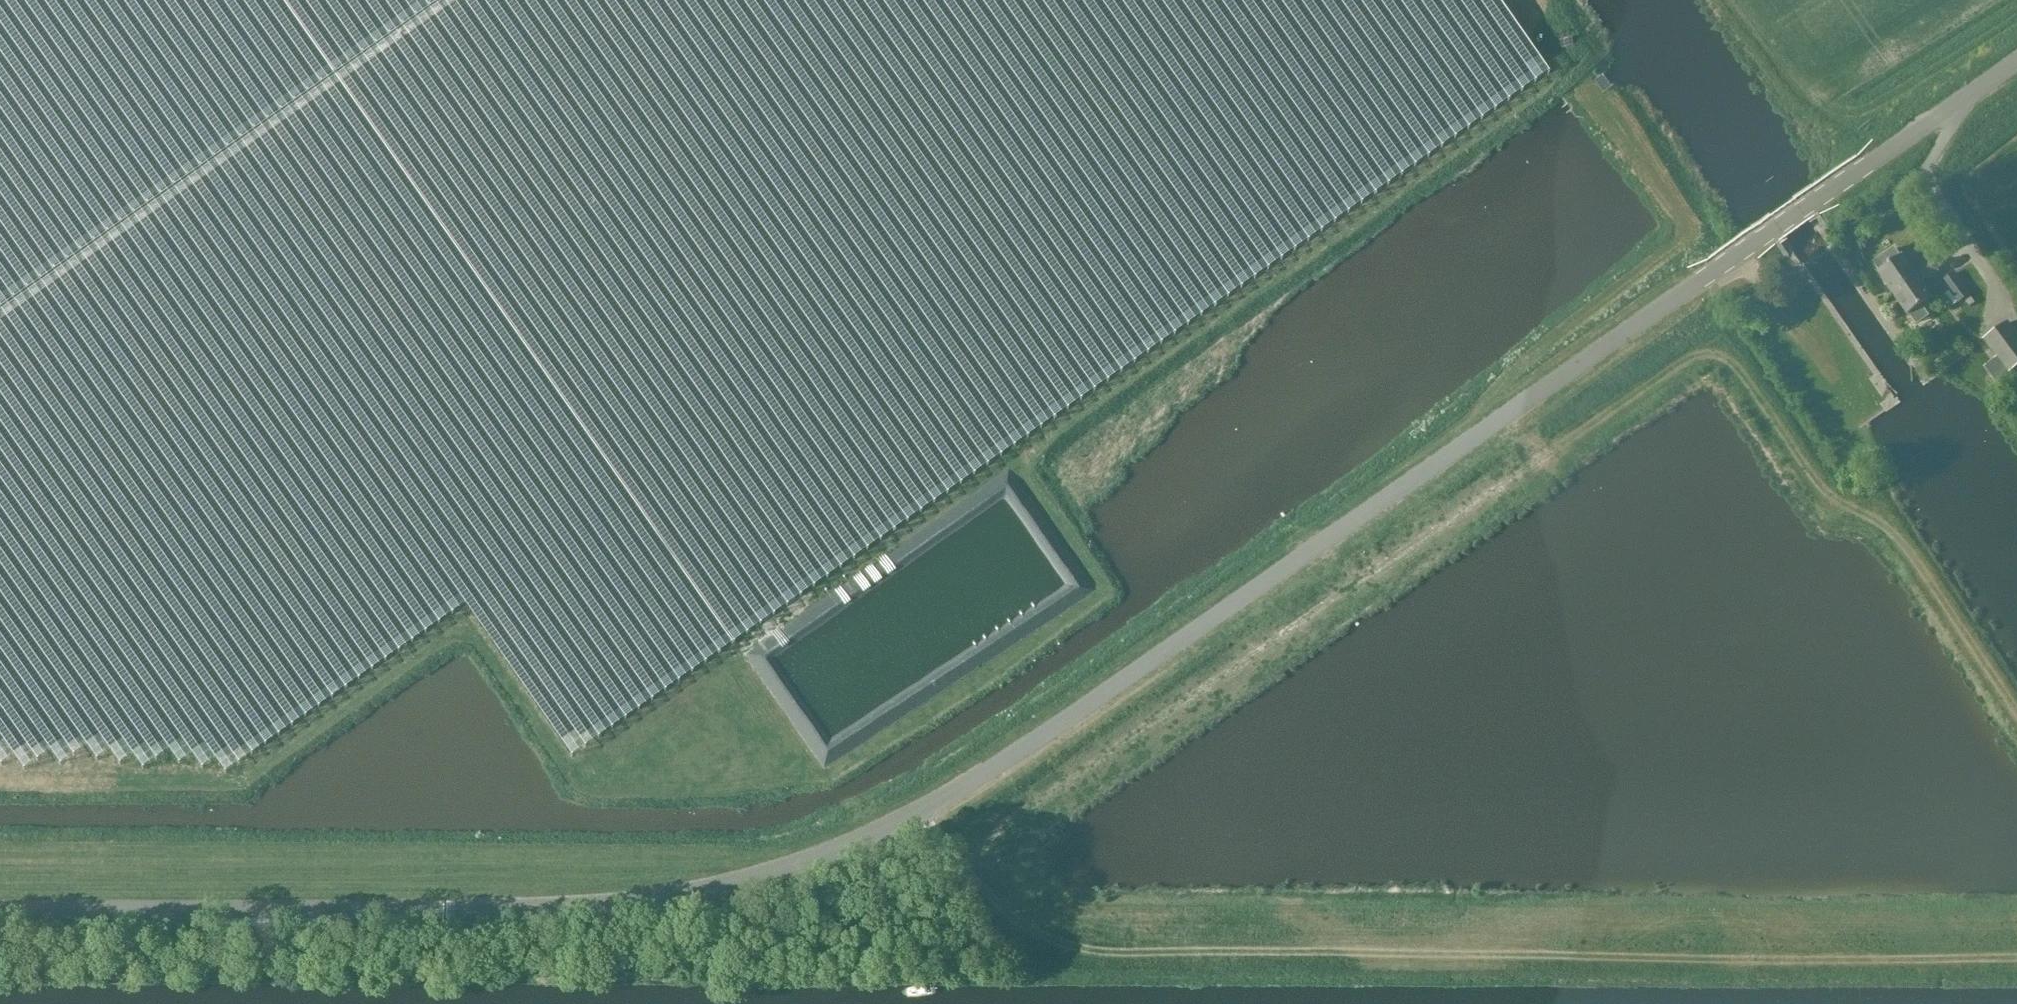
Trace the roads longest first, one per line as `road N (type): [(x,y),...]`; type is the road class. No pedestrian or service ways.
road 1 (unclassified): [(0,910),(635,904),(725,891),(840,858),(891,834),(1252,593),(2016,67)]

